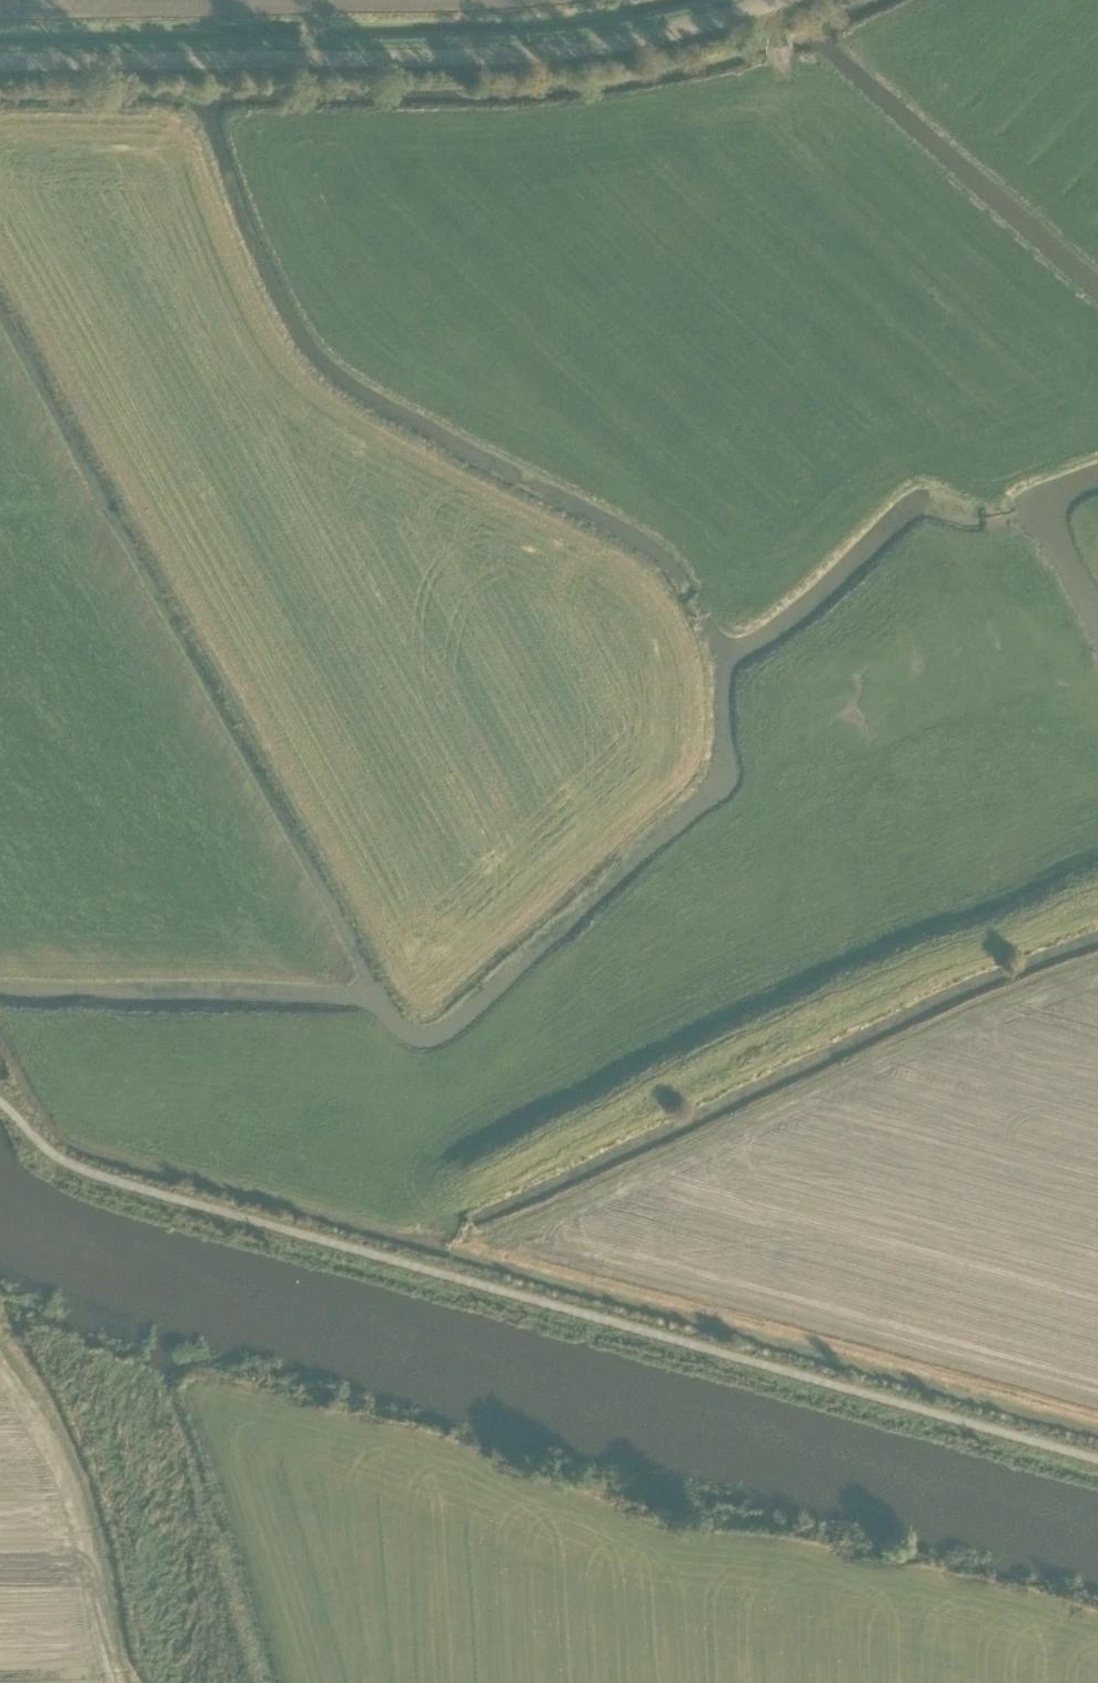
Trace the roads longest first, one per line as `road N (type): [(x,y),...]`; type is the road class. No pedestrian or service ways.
road 1 (unclassified): [(0,60),(541,52),(693,25),(765,0)]

